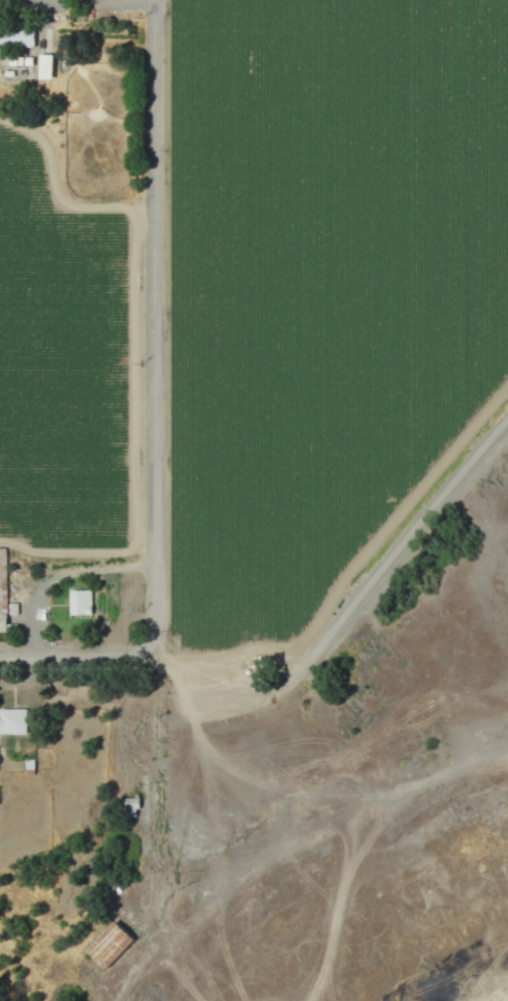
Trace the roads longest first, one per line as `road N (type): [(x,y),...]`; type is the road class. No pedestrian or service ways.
road 1 (residential): [(185,855),(159,659),(157,0)]
road 2 (track): [(159,659),(186,669),(311,645),(507,421)]
road 3 (residential): [(0,663),(159,659)]

